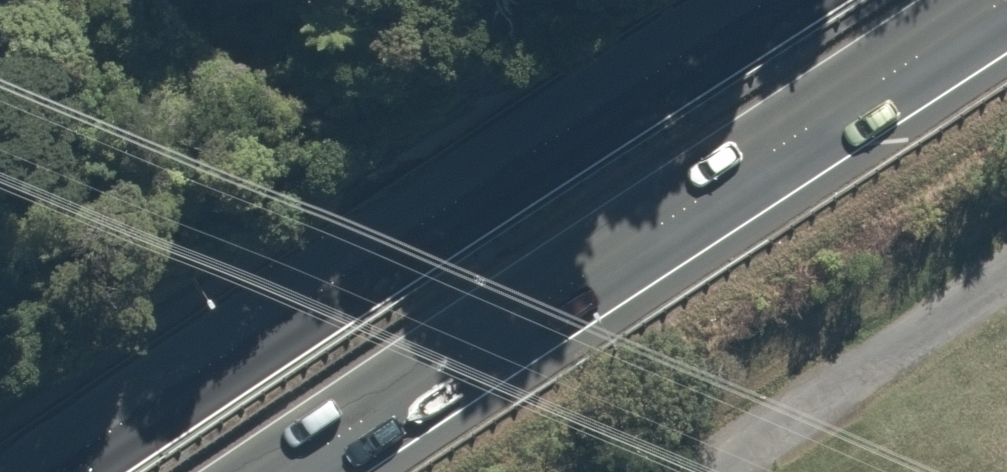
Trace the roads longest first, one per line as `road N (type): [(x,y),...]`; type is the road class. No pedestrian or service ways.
road 1 (trunk): [(59,471),(375,253),(776,0)]
road 2 (trunk): [(1002,0),(854,91),(291,471)]

